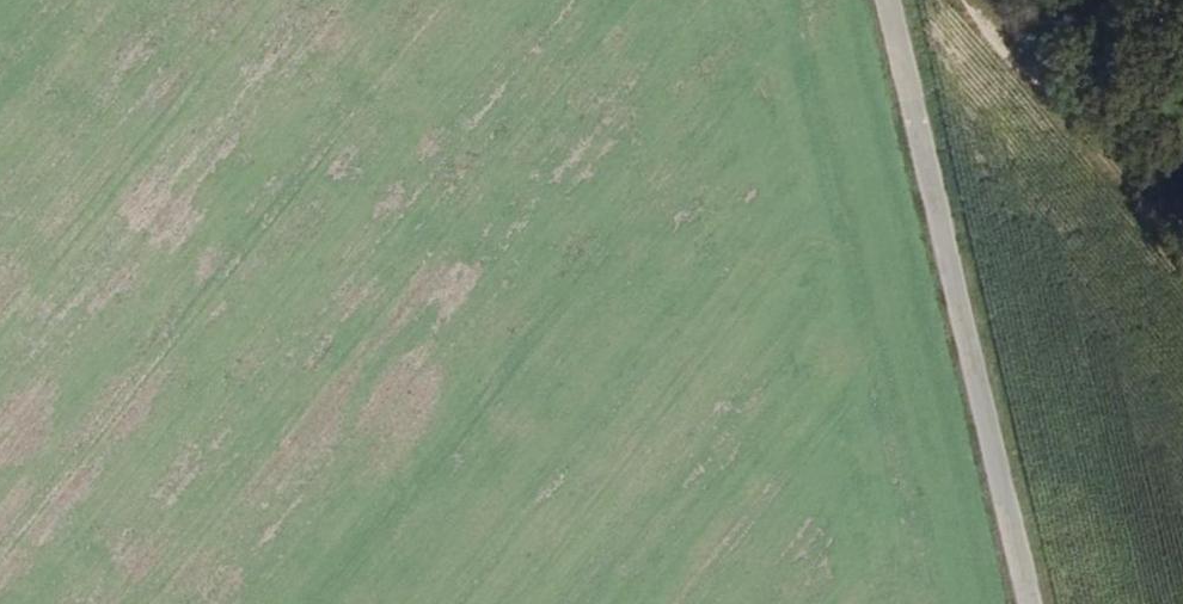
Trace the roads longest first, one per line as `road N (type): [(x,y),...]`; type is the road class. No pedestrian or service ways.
road 1 (unclassified): [(905,0),(1046,603)]

